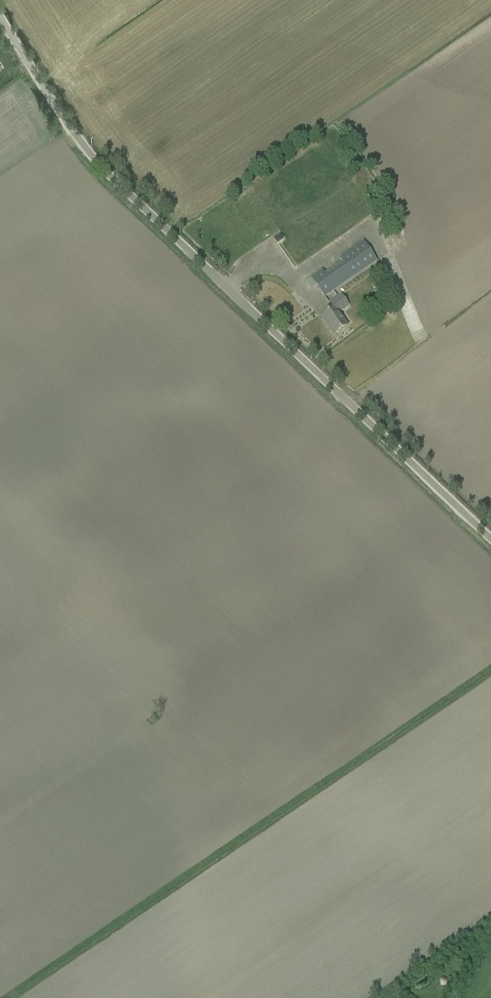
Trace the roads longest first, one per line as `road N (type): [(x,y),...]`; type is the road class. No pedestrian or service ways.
road 1 (unclassified): [(490,541),(102,170),(0,13)]

